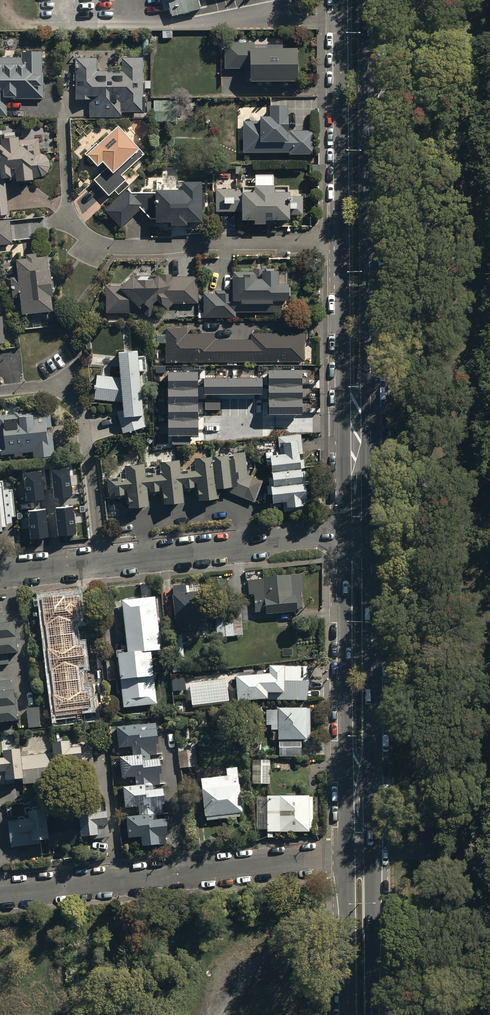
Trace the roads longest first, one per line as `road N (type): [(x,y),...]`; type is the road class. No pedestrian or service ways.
road 1 (primary): [(368,0),(371,533)]
road 2 (residential): [(345,855),(0,892)]
road 3 (primary): [(345,855),(344,533)]
road 4 (primary): [(371,533),(373,854)]
road 5 (primary): [(344,533),(342,242)]
road 6 (residential): [(65,217),(110,247),(342,242)]
road 7 (residential): [(0,389),(76,380),(102,562)]
road 8 (residential): [(102,562),(344,533)]
road 9 (primary): [(342,242),(339,0)]
road 10 (primary): [(373,854),(373,1014)]
road 11 (primary): [(346,1014),(345,855)]

